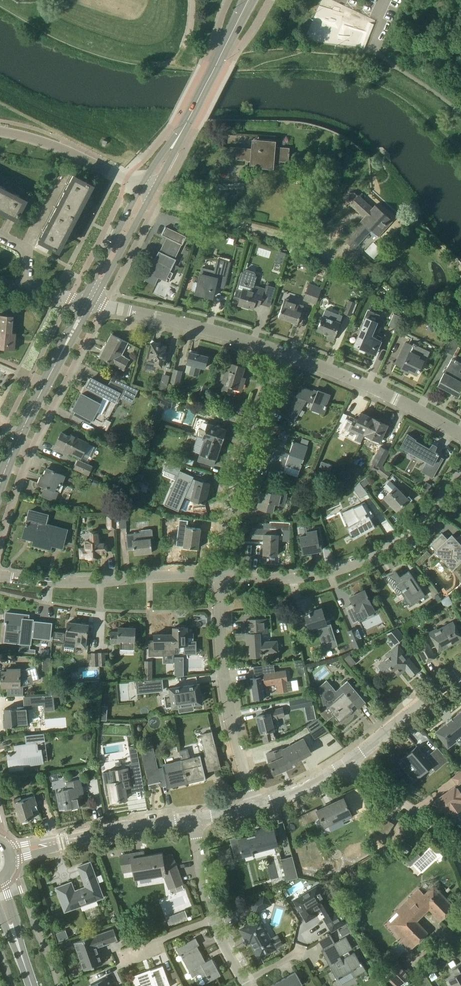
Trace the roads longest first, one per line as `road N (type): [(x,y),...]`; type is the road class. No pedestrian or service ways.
road 1 (residential): [(460,467),(421,525),(351,569),(320,577),(219,578)]
road 2 (residential): [(219,578),(232,489),(281,352)]
road 3 (residential): [(255,807),(233,730),(219,578)]
road 4 (residential): [(219,578),(75,584),(0,574)]
road 5 (secondary): [(147,189),(249,0)]
road 6 (secondary): [(0,484),(89,302)]
road 7 (residential): [(89,302),(281,352)]
road 8 (residential): [(281,352),(460,434)]
road 9 (residential): [(193,821),(10,853)]
road 10 (residential): [(193,821),(212,919),(246,985)]
road 11 (residential): [(460,862),(423,818),(344,767)]
road 12 (residential): [(460,673),(436,684),(344,767)]
road 13 (secondary): [(89,302),(147,189)]

